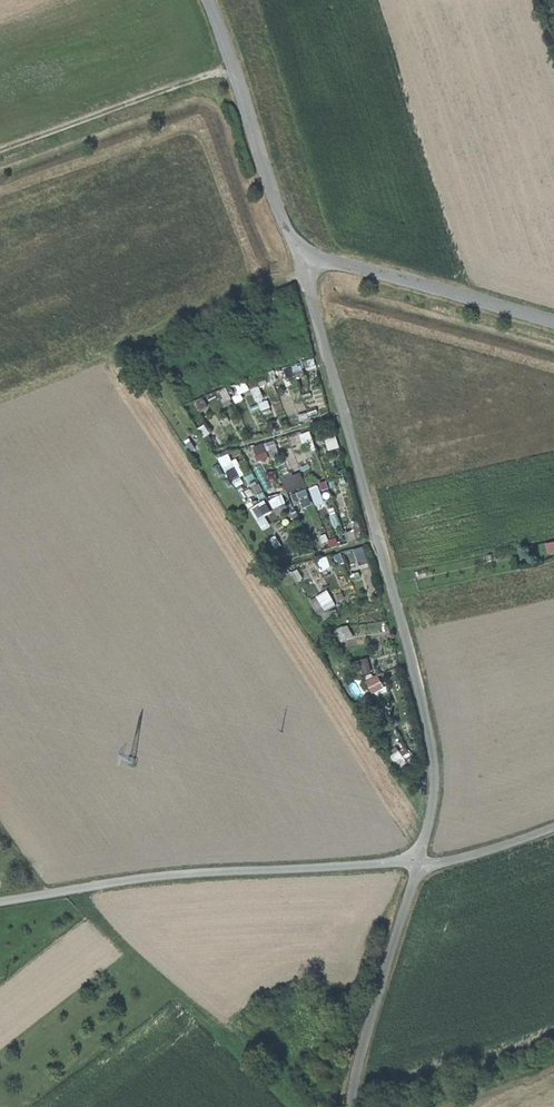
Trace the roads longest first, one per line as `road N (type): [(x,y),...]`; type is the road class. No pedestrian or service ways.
road 1 (track): [(310,257),(314,297),(419,663),(439,771),(430,832),(383,982),(356,1106)]
road 2 (track): [(553,827),(437,864),(153,879),(0,902)]
road 3 (residential): [(553,319),(310,257),(282,210),(212,0)]
road 4 (track): [(239,68),(0,155)]

